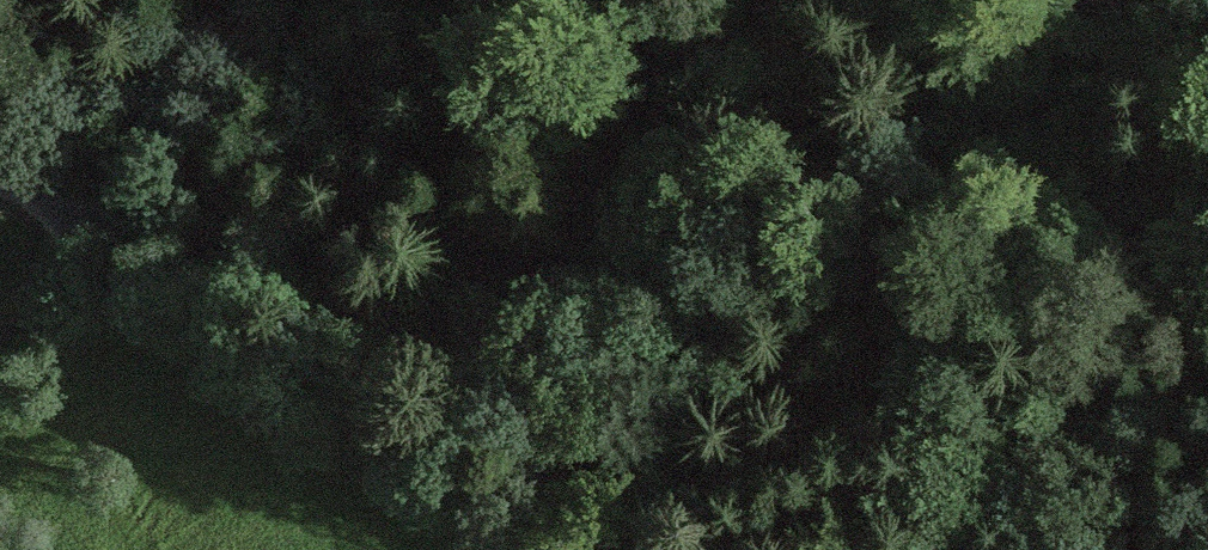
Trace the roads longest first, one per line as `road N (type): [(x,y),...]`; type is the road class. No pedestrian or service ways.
road 1 (track): [(502,280),(317,269),(123,236),(0,199)]
road 2 (track): [(730,0),(646,107),(595,226),(502,280)]
road 3 (track): [(0,323),(84,224)]

